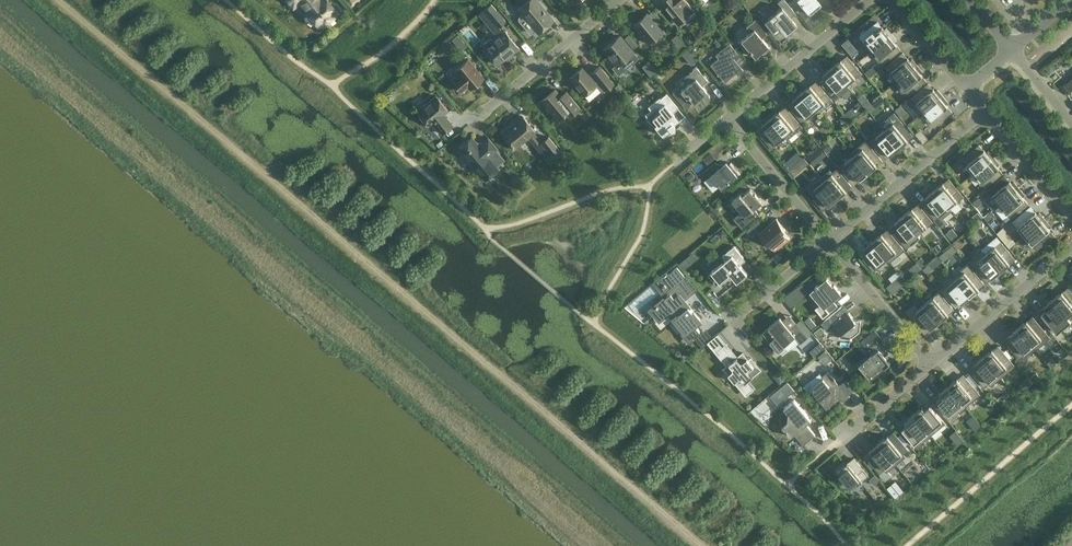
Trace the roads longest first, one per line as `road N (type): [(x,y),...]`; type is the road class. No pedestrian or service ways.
road 1 (residential): [(825,240),(985,103)]
road 2 (residential): [(726,119),(870,0)]
road 3 (residential): [(929,368),(1071,248)]
road 4 (residential): [(617,0),(476,118)]
road 5 (residential): [(929,368),(825,240)]
road 6 (residential): [(825,240),(726,119)]
road 7 (residential): [(1071,207),(985,103)]

